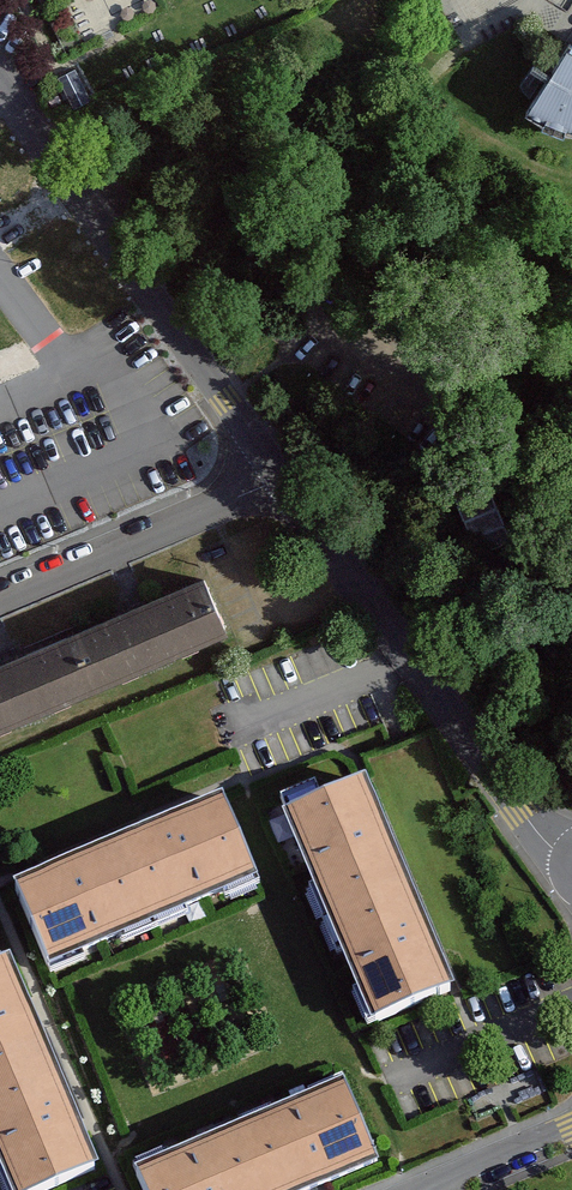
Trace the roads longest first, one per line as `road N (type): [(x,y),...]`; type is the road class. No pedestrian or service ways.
road 1 (residential): [(0,91),(281,485)]
road 2 (residential): [(281,485),(517,810),(566,857)]
road 3 (residential): [(0,604),(281,485)]
road 4 (residential): [(429,1189),(571,1126)]

